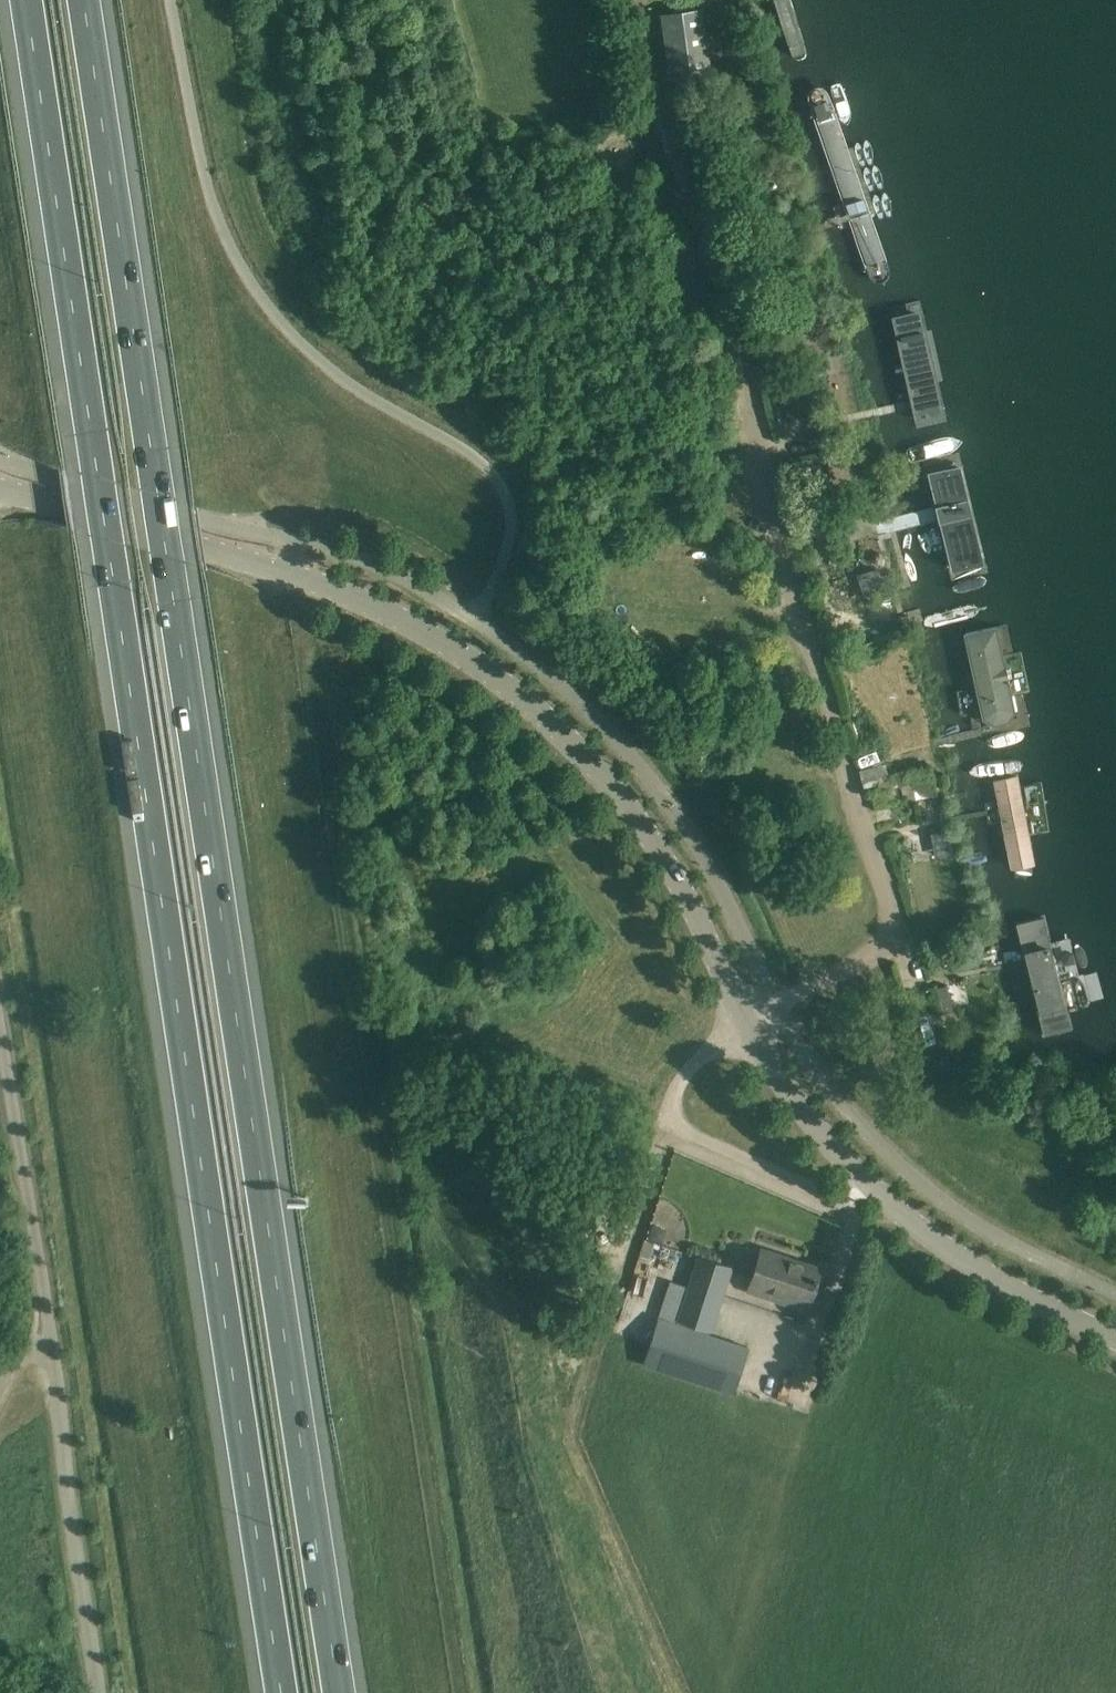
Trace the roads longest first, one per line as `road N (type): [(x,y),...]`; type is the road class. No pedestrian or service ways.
road 1 (motorway): [(342,1692),(83,0)]
road 2 (motorway): [(26,0),(285,1692)]
road 3 (tertiary): [(0,494),(327,594),(485,675),(619,799),(675,880),(745,1023)]
road 4 (residential): [(883,1196),(848,1205),(674,1123),(680,1084),(745,1023)]
road 5 (unclassified): [(50,1363),(0,1030)]
road 6 (unclassified): [(100,1692),(50,1363)]
road 7 (tertiary): [(883,1196),(984,1274),(1115,1338)]
road 8 (tertiary): [(745,1023),(793,1095),(883,1196)]

